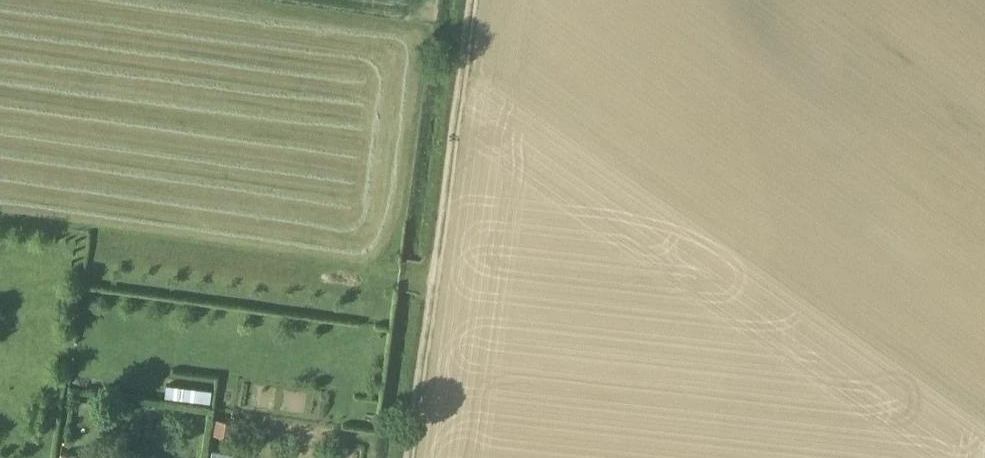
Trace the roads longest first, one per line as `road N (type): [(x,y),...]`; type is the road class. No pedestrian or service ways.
road 1 (track): [(474,0),(409,457)]

